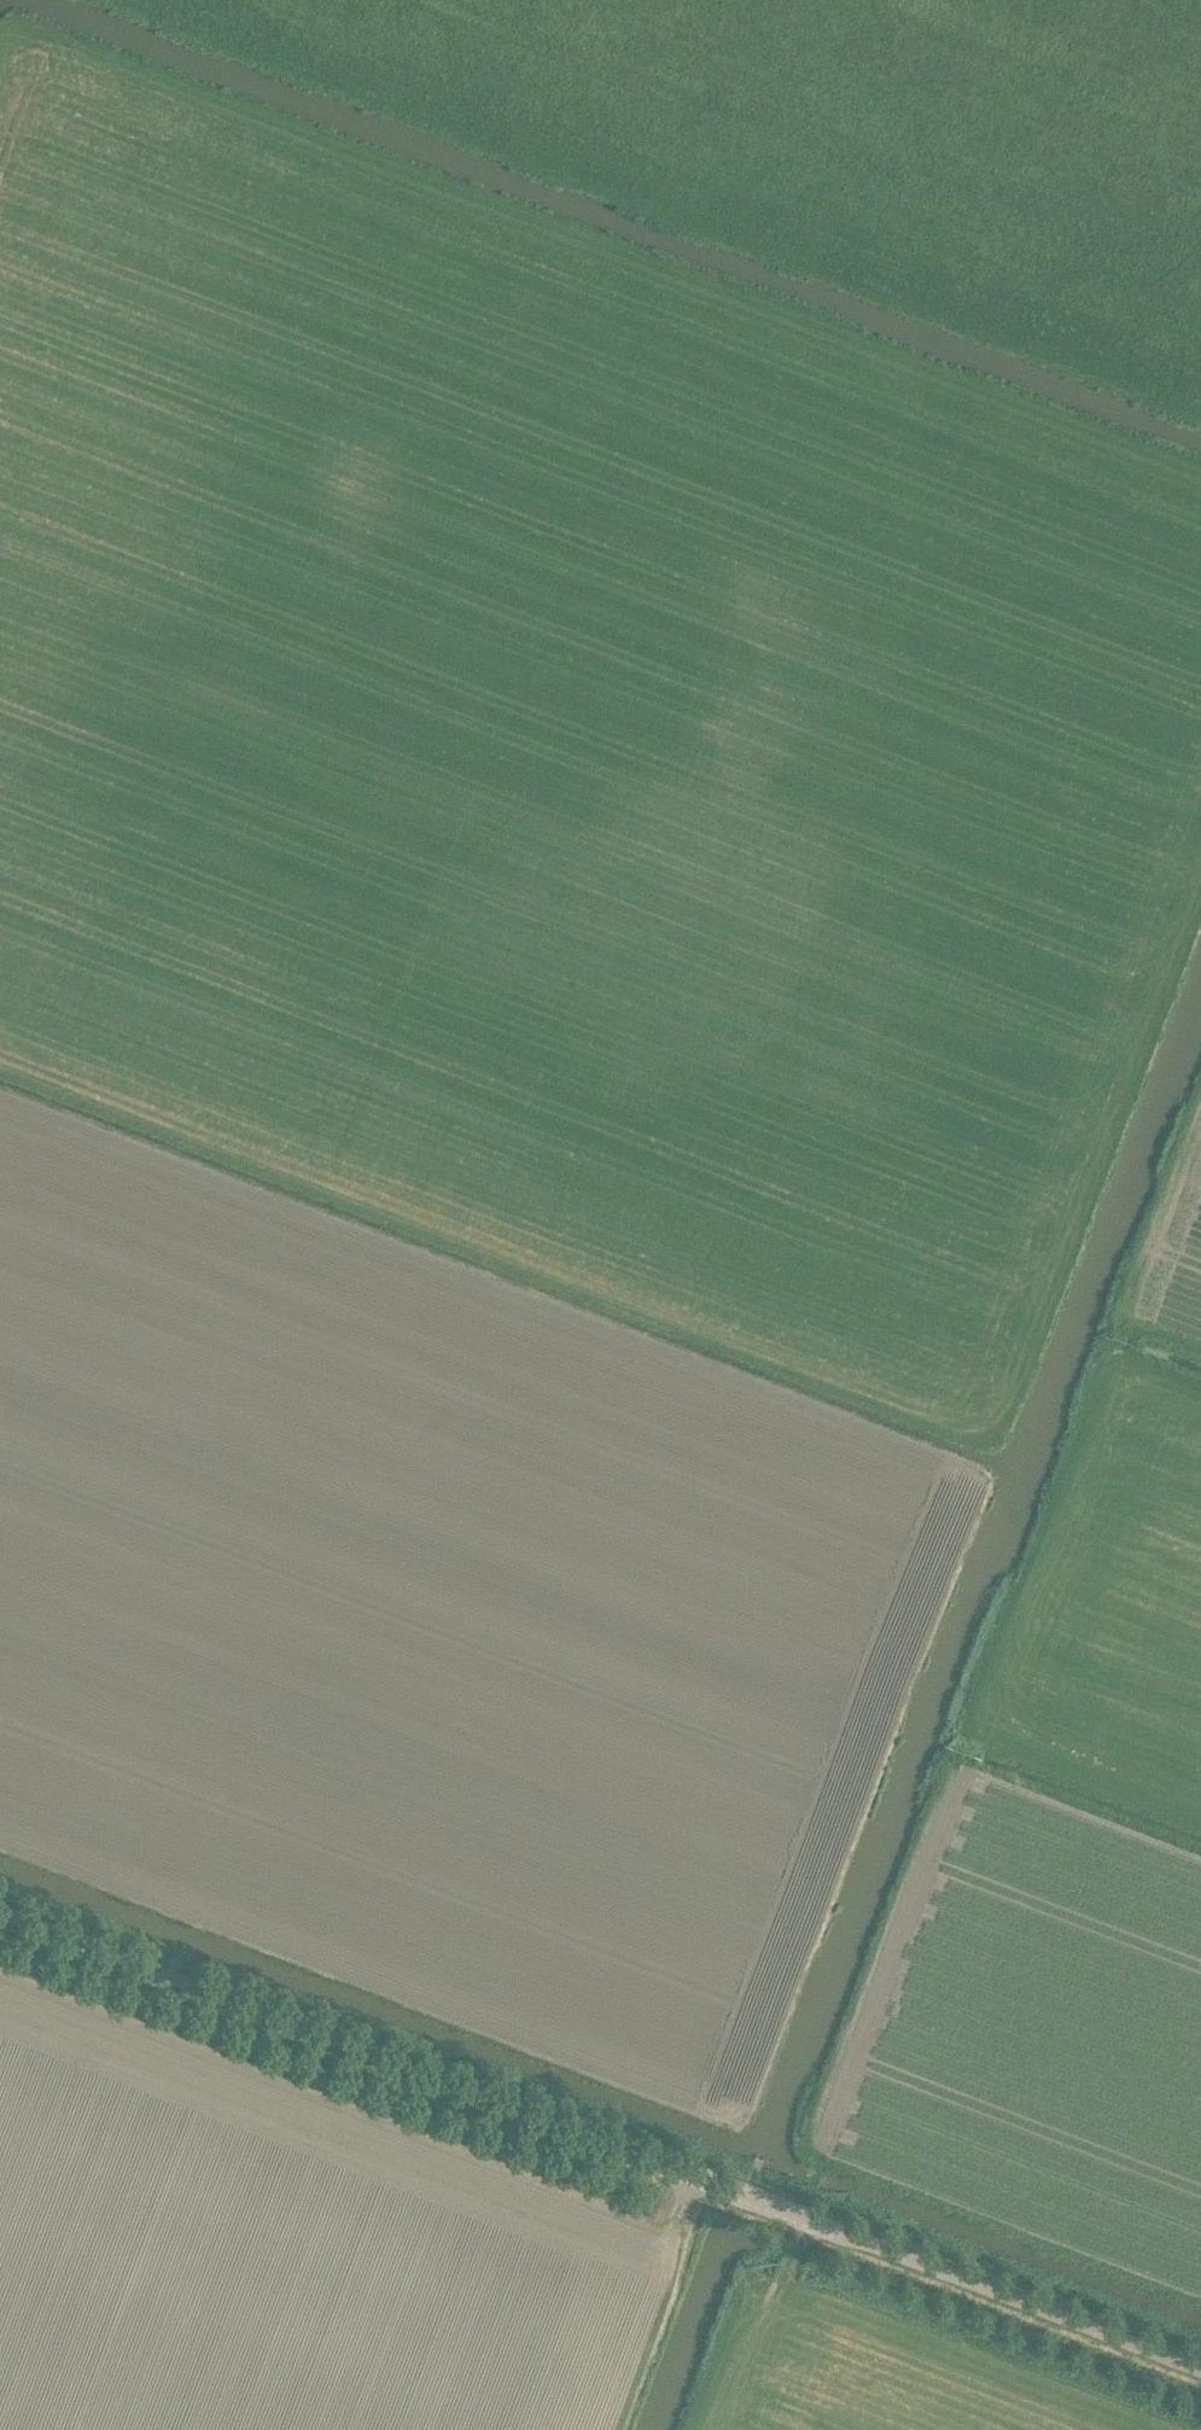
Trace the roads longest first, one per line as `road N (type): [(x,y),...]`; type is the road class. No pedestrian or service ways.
road 1 (unclassified): [(1200,2368),(0,1911)]

